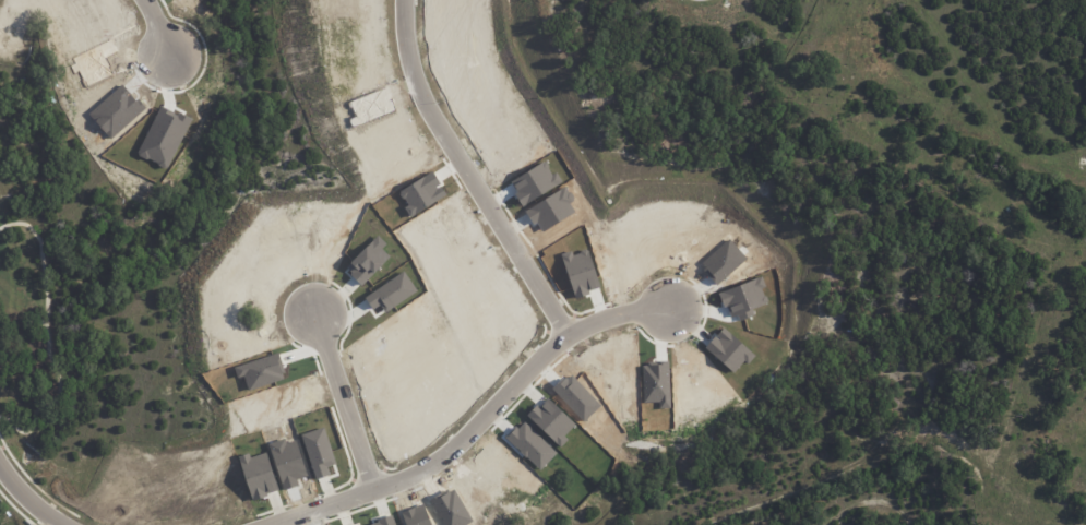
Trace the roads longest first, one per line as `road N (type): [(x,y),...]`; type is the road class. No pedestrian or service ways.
road 1 (residential): [(403,0),(405,41),(425,92),(575,341)]
road 2 (residential): [(264,524),(416,472),(575,341)]
road 3 (residential): [(309,317),(377,487)]

